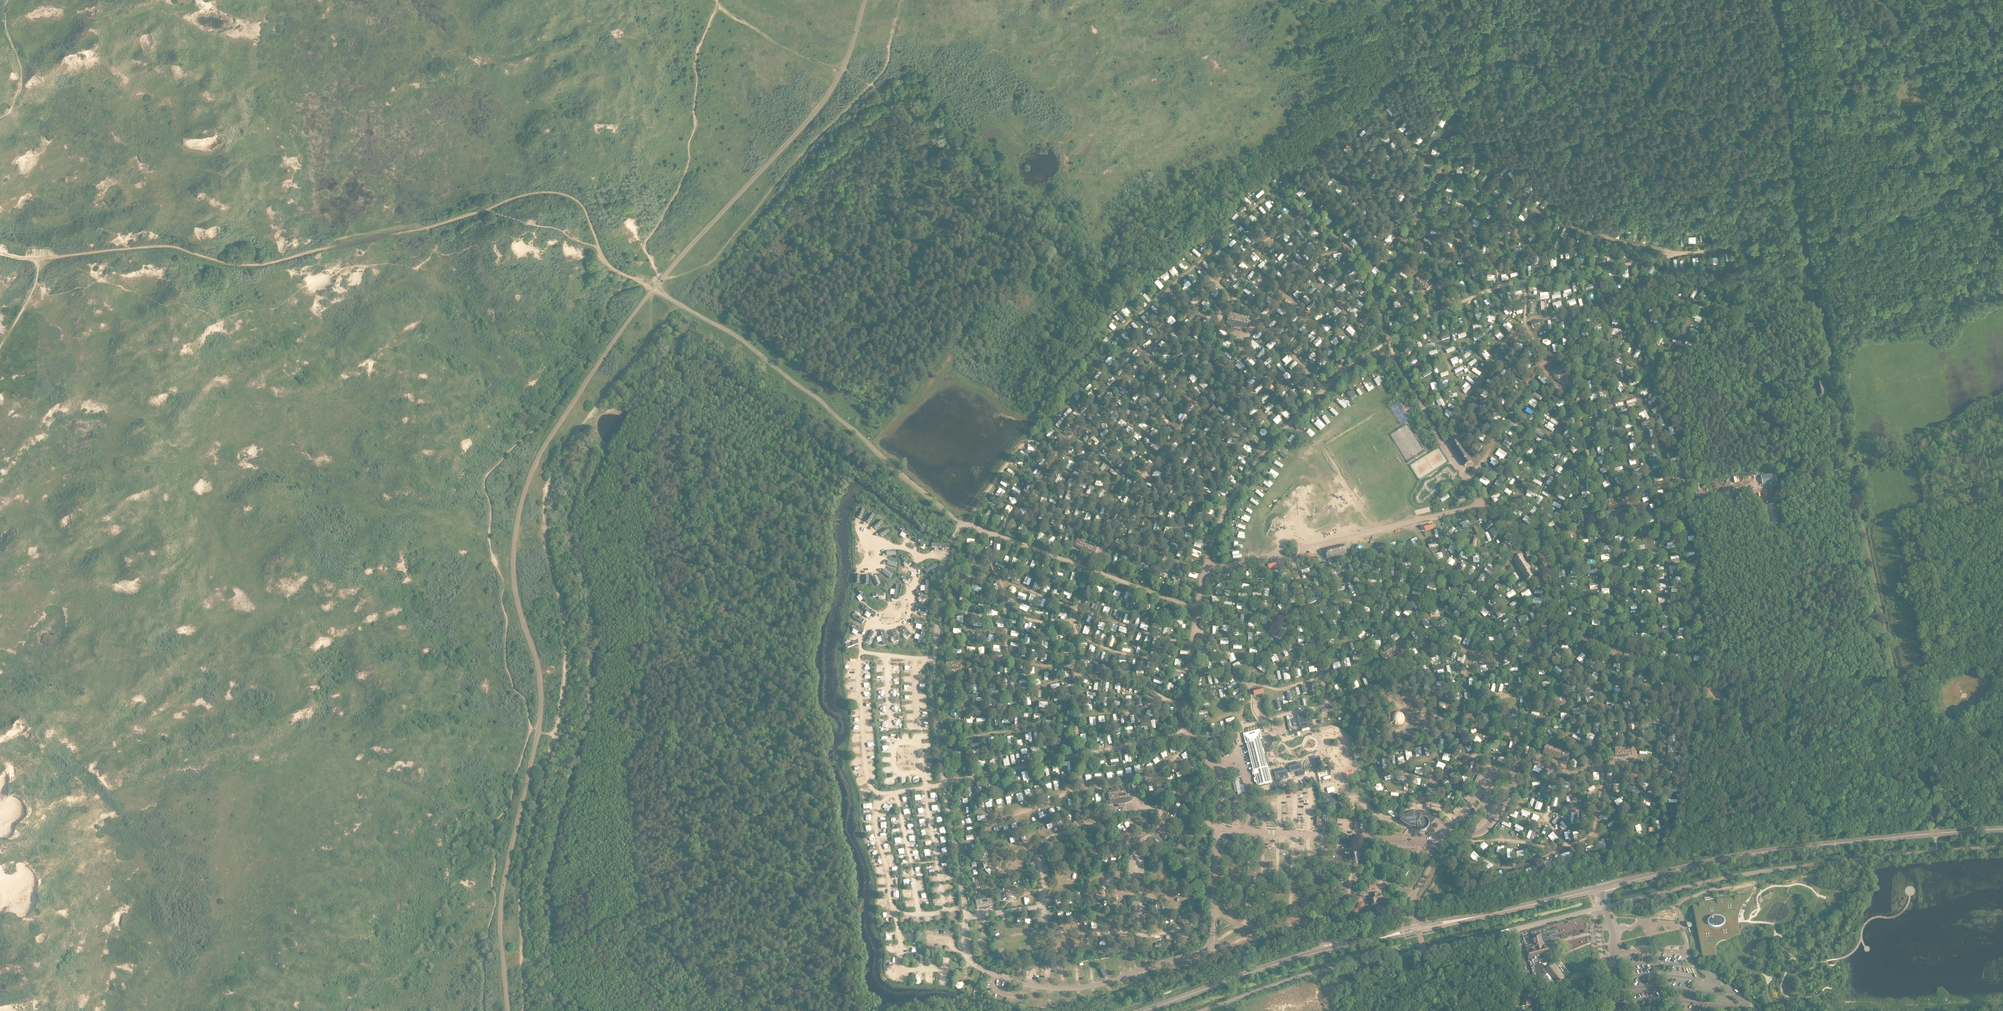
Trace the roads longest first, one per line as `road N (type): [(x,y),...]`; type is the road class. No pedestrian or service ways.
road 1 (secondary): [(1143,1010),(1295,959),(1713,861),(2002,829)]
road 2 (track): [(960,524),(1019,447),(1045,445),(1057,453),(1000,538)]
road 3 (track): [(1272,191),(1138,313)]

